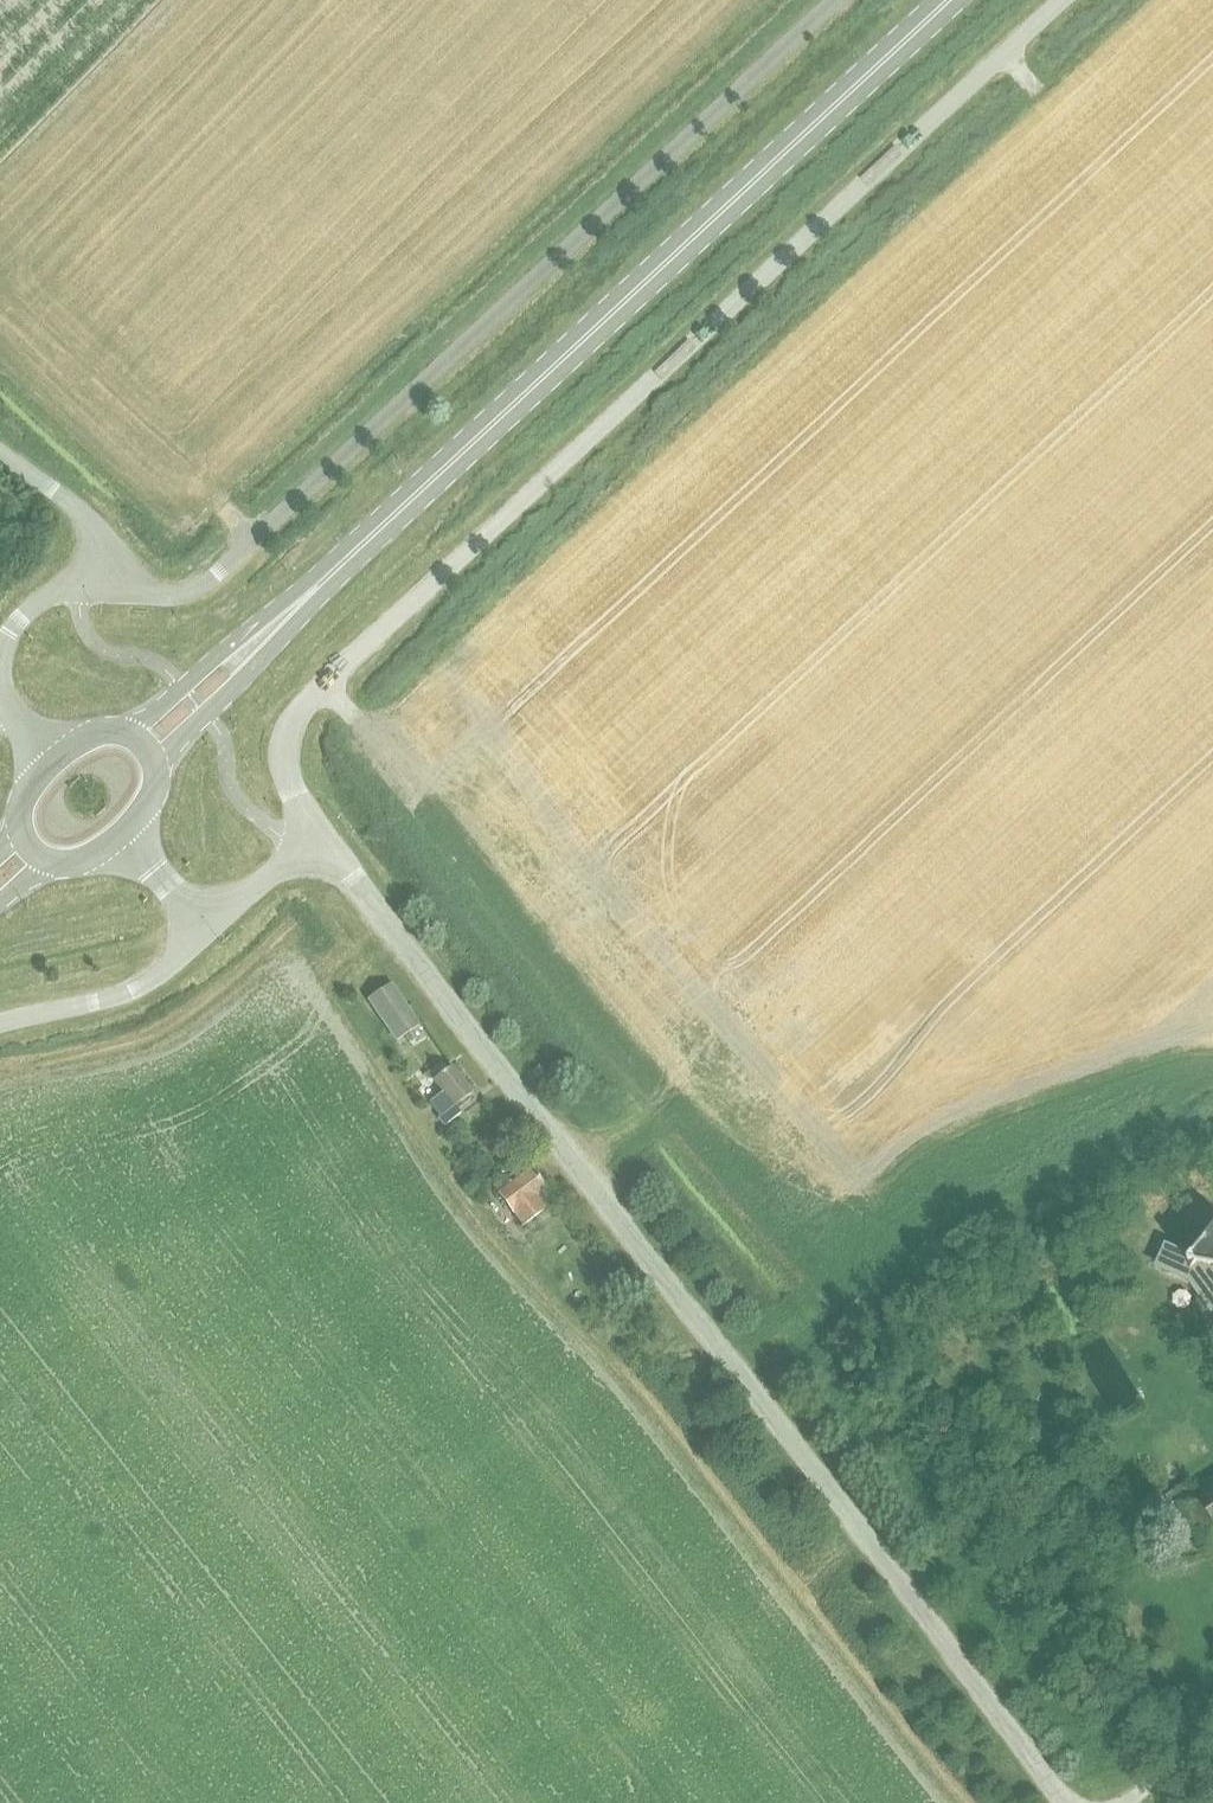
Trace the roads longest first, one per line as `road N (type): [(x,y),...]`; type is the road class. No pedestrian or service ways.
road 1 (unclassified): [(1068,1802),(321,837)]
road 2 (unclassified): [(1065,0),(301,707),(286,734),(286,772),(321,837)]
road 3 (secondary): [(141,748),(958,0)]
road 4 (track): [(843,0),(218,578),(173,598),(130,593),(97,575)]
road 5 (unclassified): [(14,724),(4,700),(11,643),(39,607),(97,575),(100,565),(98,544),(75,508),(0,453)]
road 6 (unclassified): [(0,1027),(146,983),(212,931)]
road 7 (unclassified): [(212,931),(120,838)]

